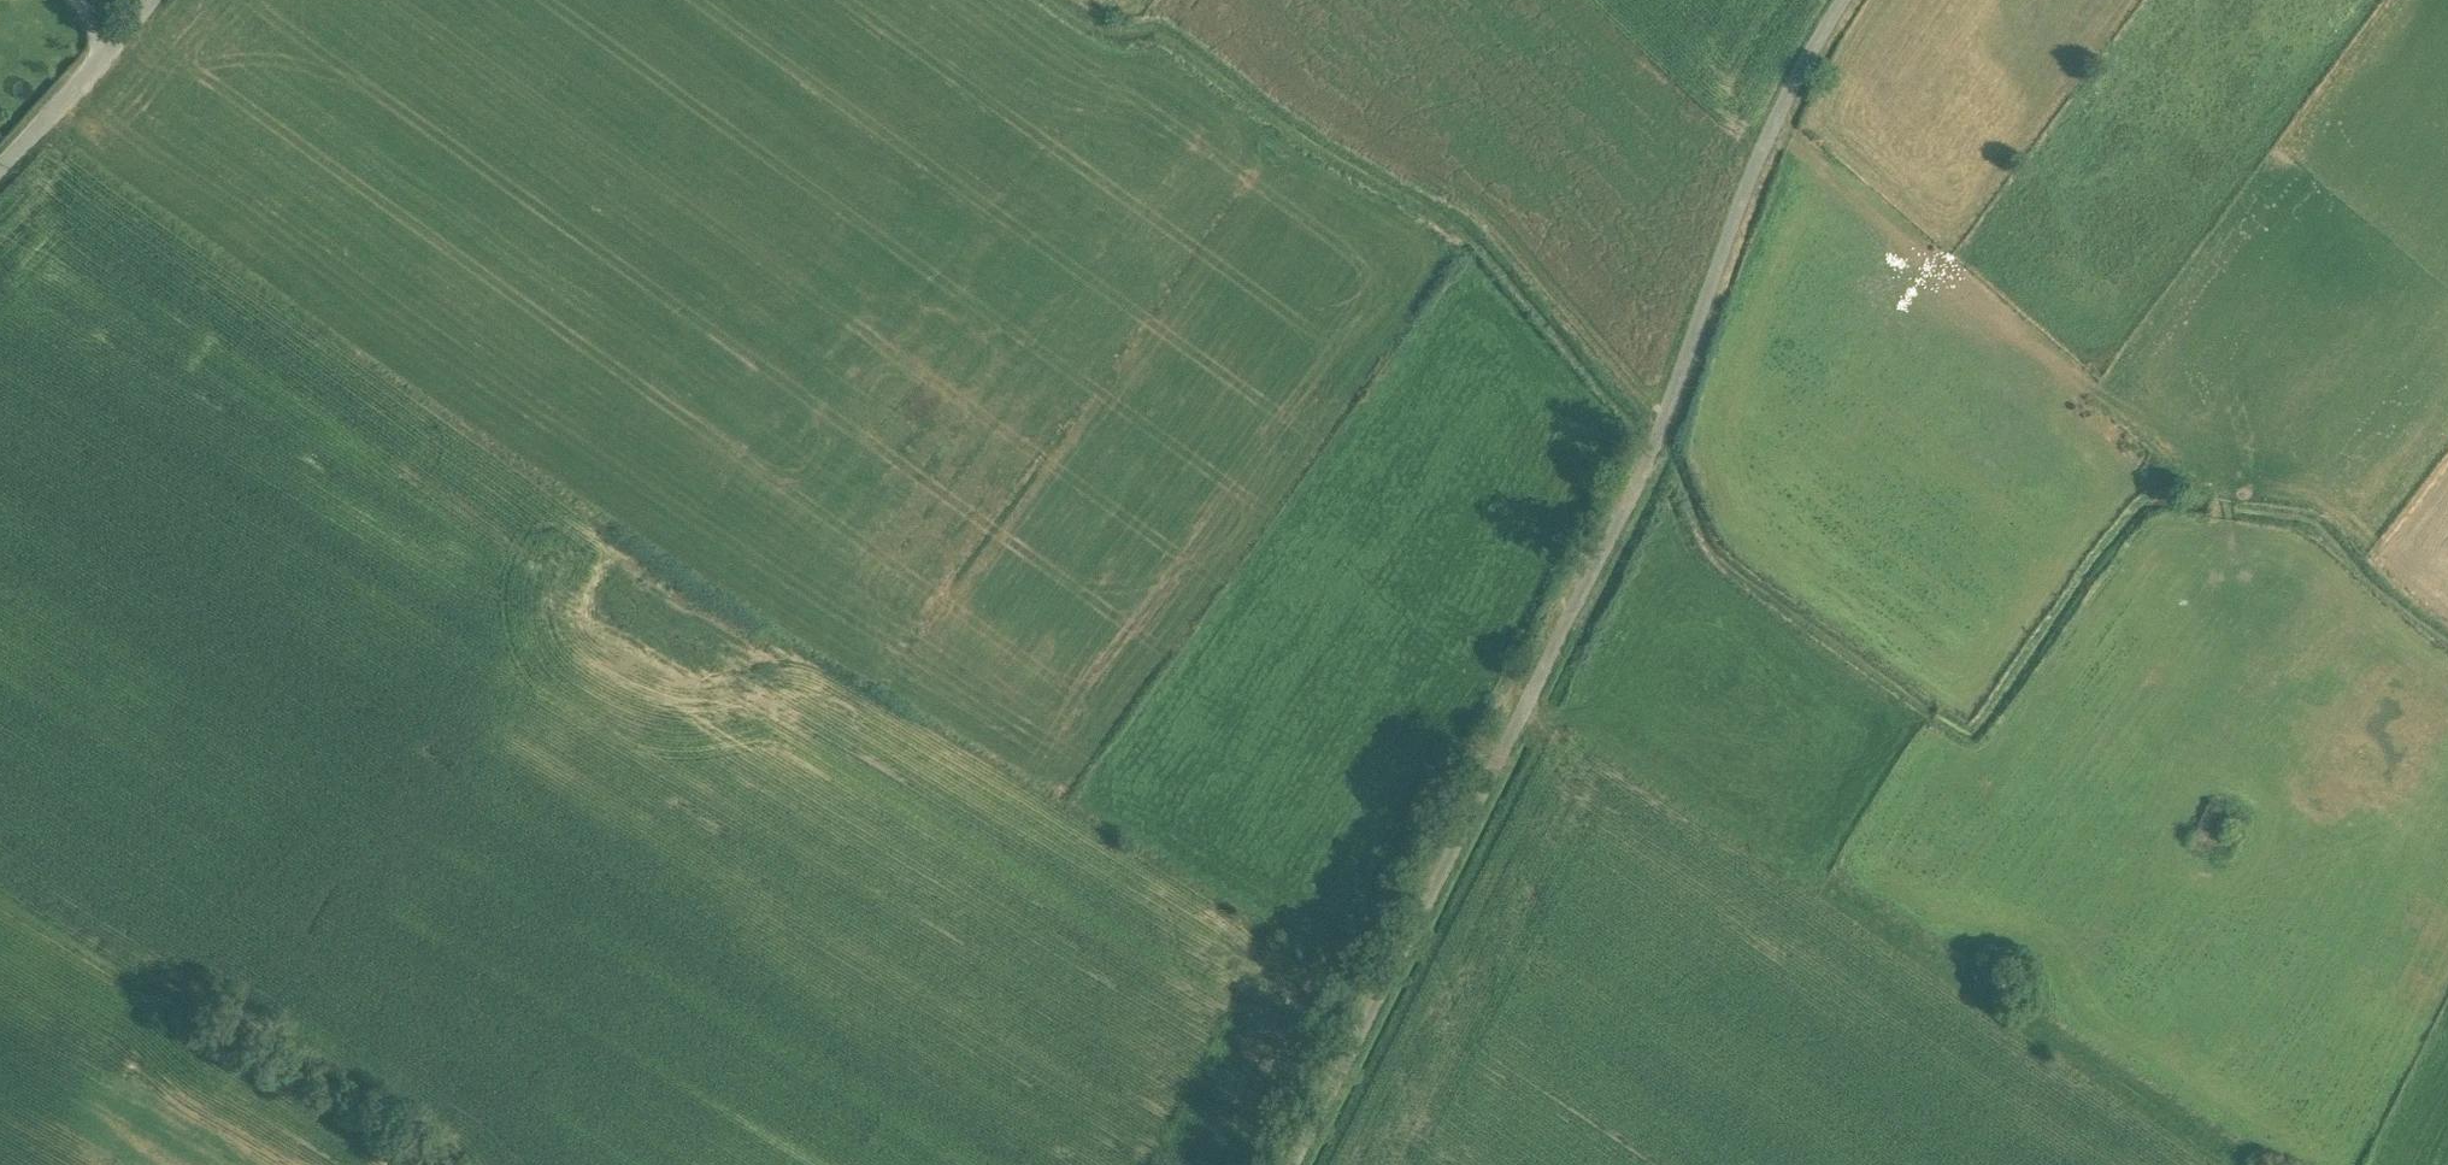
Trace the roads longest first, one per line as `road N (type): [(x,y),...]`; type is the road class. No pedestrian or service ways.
road 1 (track): [(1832,0),(1801,48),(1645,451),(1284,1164)]
road 2 (unclassified): [(0,168),(151,0)]

